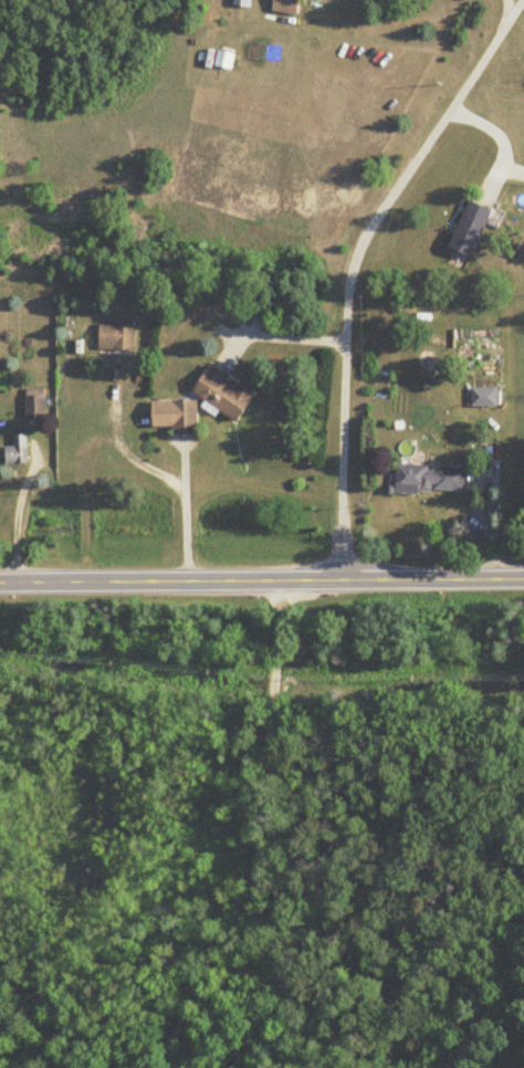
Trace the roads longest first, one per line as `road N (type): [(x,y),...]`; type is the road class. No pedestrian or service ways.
road 1 (residential): [(344,582),(356,259),(523,6)]
road 2 (tertiary): [(0,584),(523,581)]

